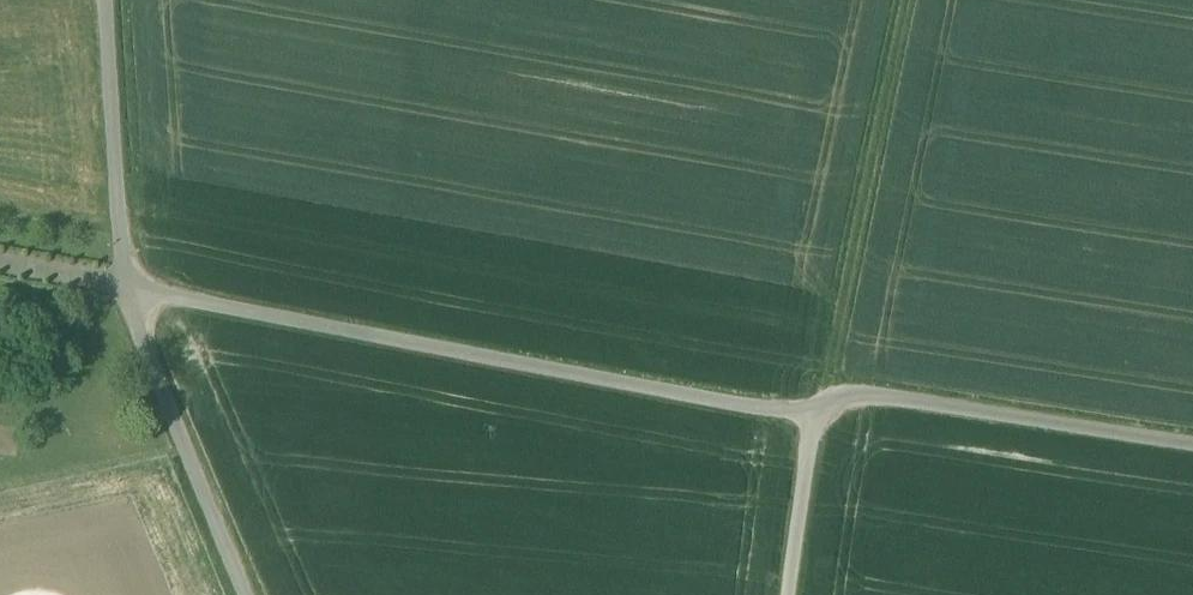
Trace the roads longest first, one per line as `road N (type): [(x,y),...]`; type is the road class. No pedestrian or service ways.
road 1 (unclassified): [(127,289),(804,417)]
road 2 (unclassified): [(804,417),(840,405),(886,404),(1192,448)]
road 3 (unclassified): [(242,594),(140,342),(127,289)]
road 4 (unclassified): [(127,289),(104,0)]
road 5 (unclassified): [(792,594),(804,417)]

